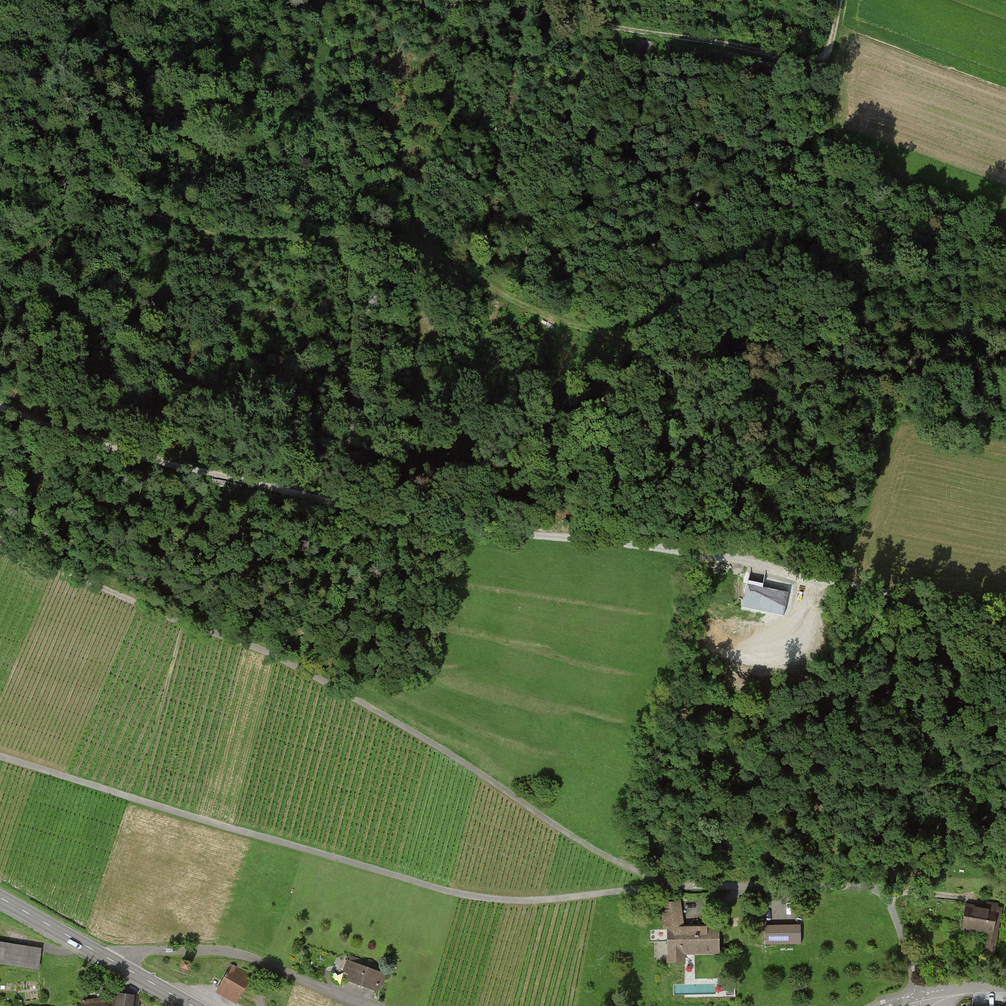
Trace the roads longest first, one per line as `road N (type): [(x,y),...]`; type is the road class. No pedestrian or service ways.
road 1 (track): [(1005,614),(636,543),(424,526),(152,461),(0,409)]
road 2 (track): [(0,161),(214,235),(408,241),(540,312),(893,420)]
road 3 (track): [(0,541),(295,667),(419,734),(597,854),(664,886)]
road 4 (track): [(0,760),(410,883),(506,902),(664,886)]
road 5 (track): [(838,0),(824,65),(465,1),(395,0)]
road 6 (residential): [(664,886),(864,885),(888,898),(920,995)]
road 7 (track): [(824,65),(828,147),(843,161),(1005,222)]
road 8 (residential): [(376,1005),(217,950),(139,951),(119,964)]
road 9 (primary): [(0,898),(119,964)]

